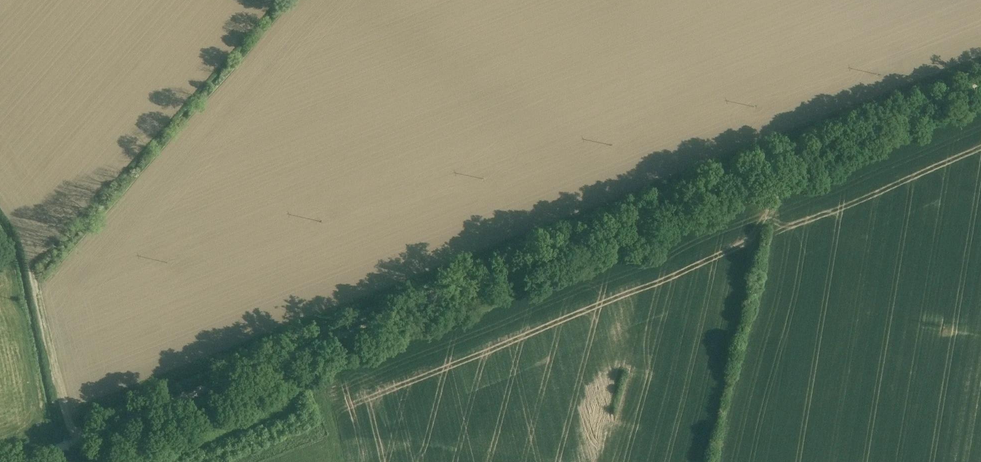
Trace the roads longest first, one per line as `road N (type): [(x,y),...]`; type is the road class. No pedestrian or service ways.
road 1 (unclassified): [(980,88),(19,461)]

